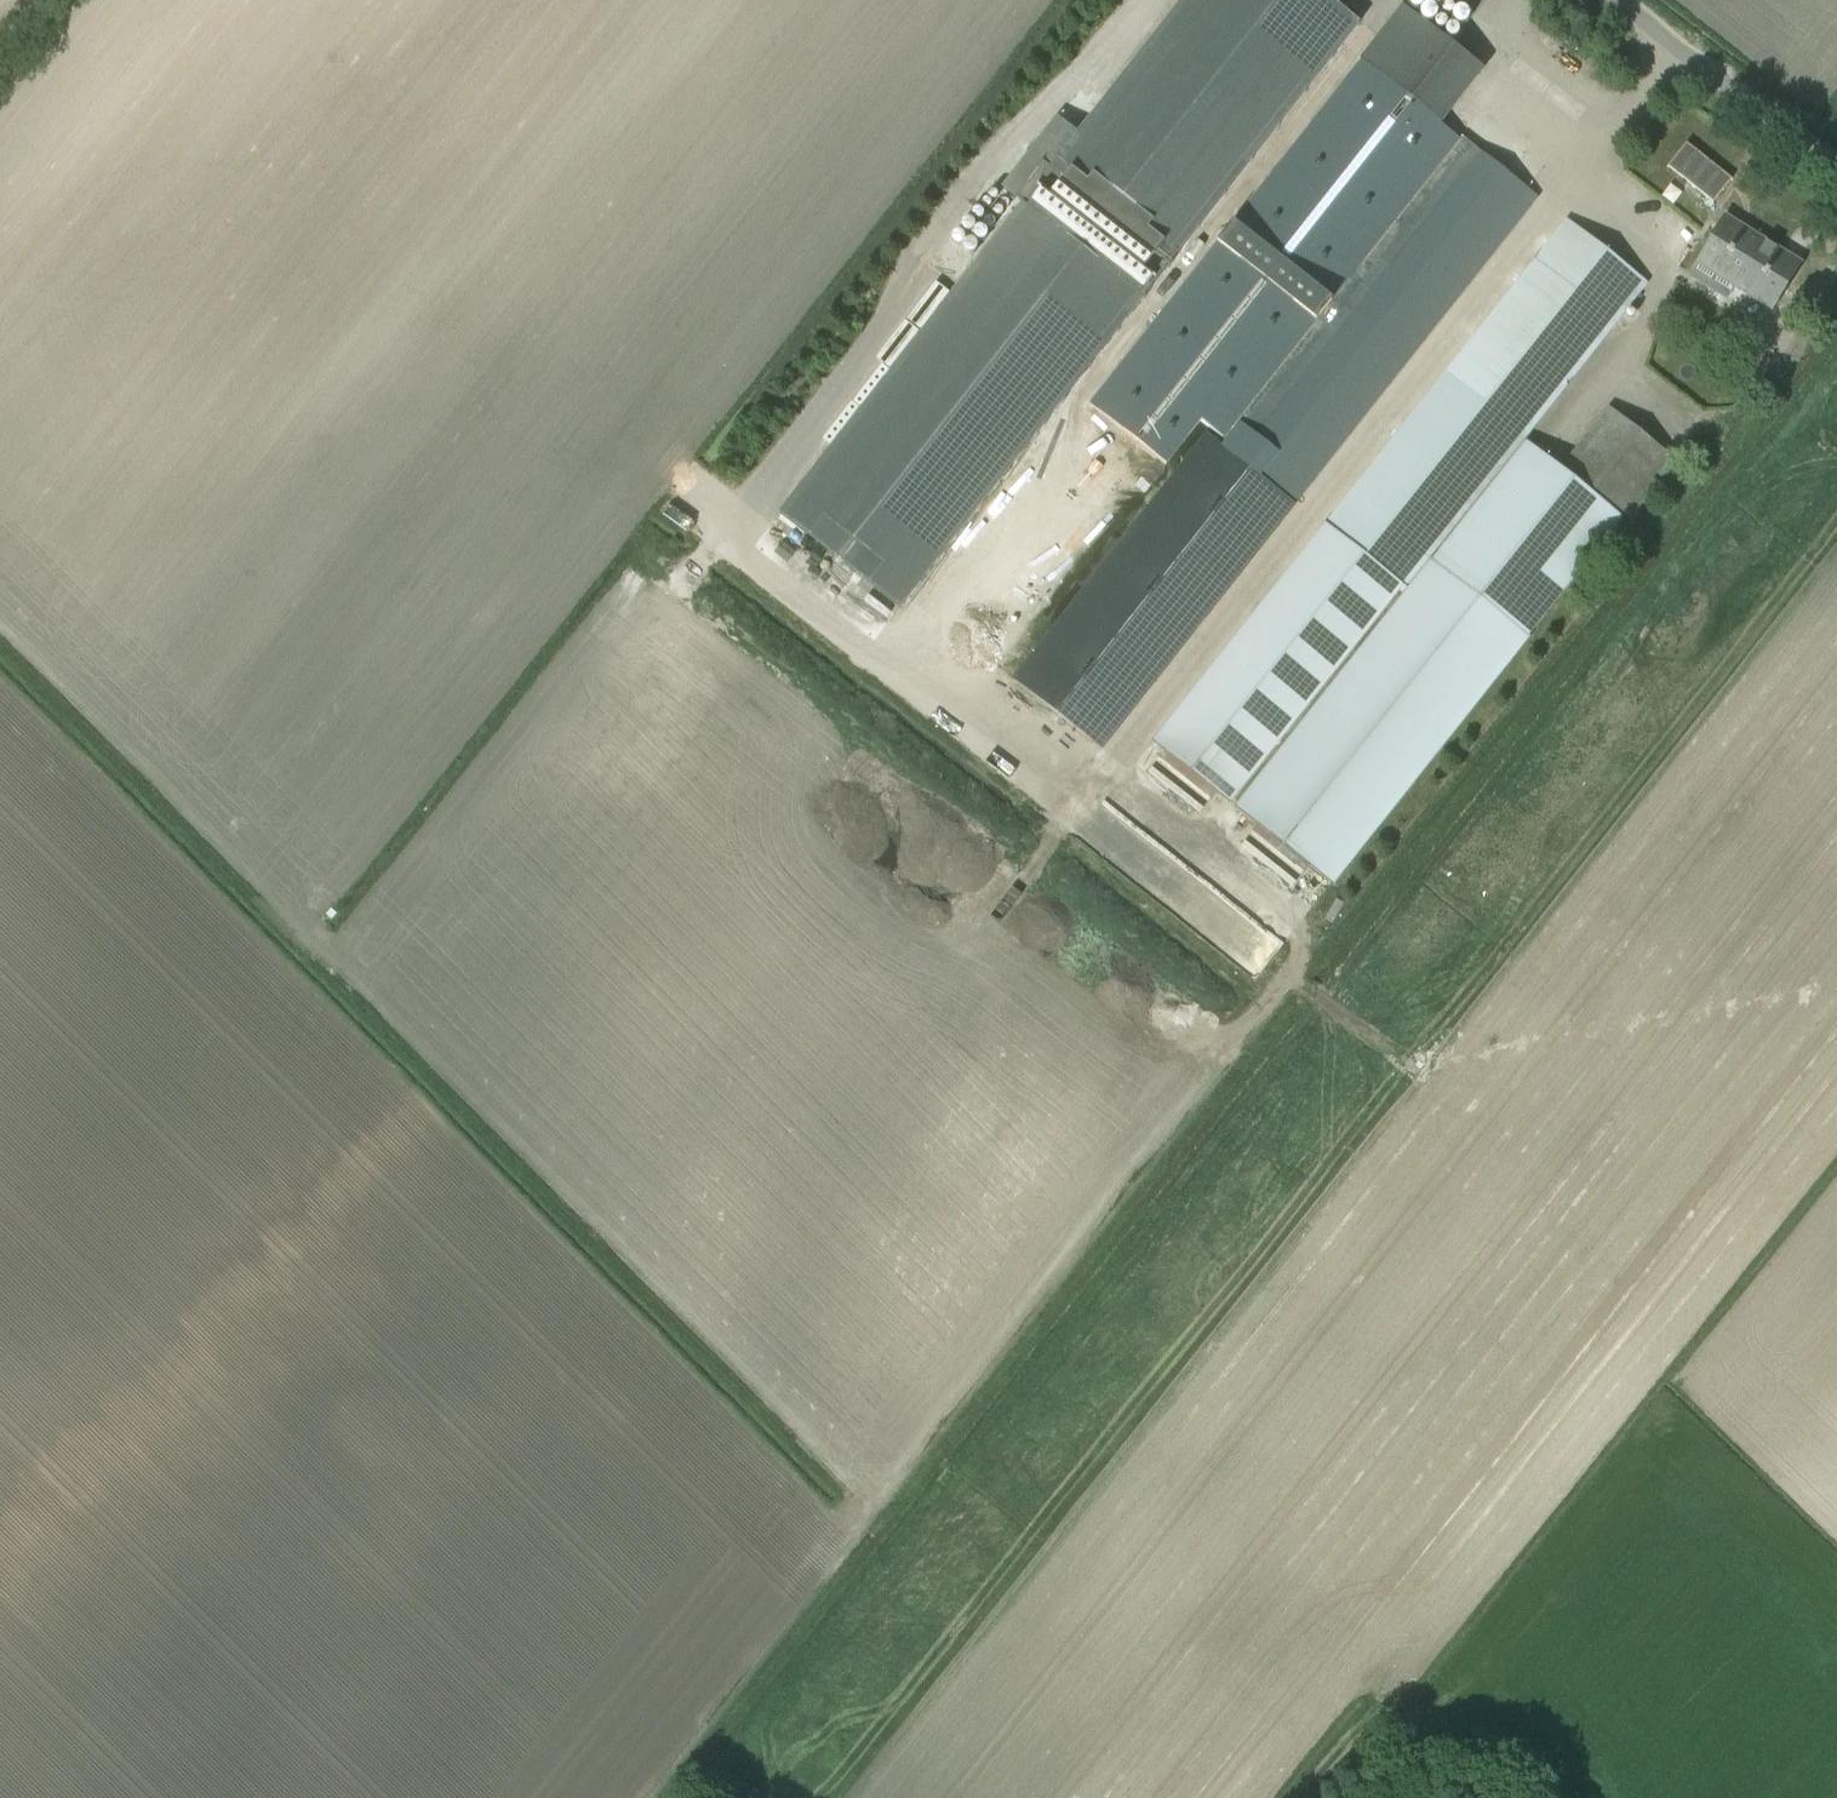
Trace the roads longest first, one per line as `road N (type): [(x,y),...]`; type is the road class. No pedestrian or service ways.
road 1 (unclassified): [(1836,158),(1621,0)]

